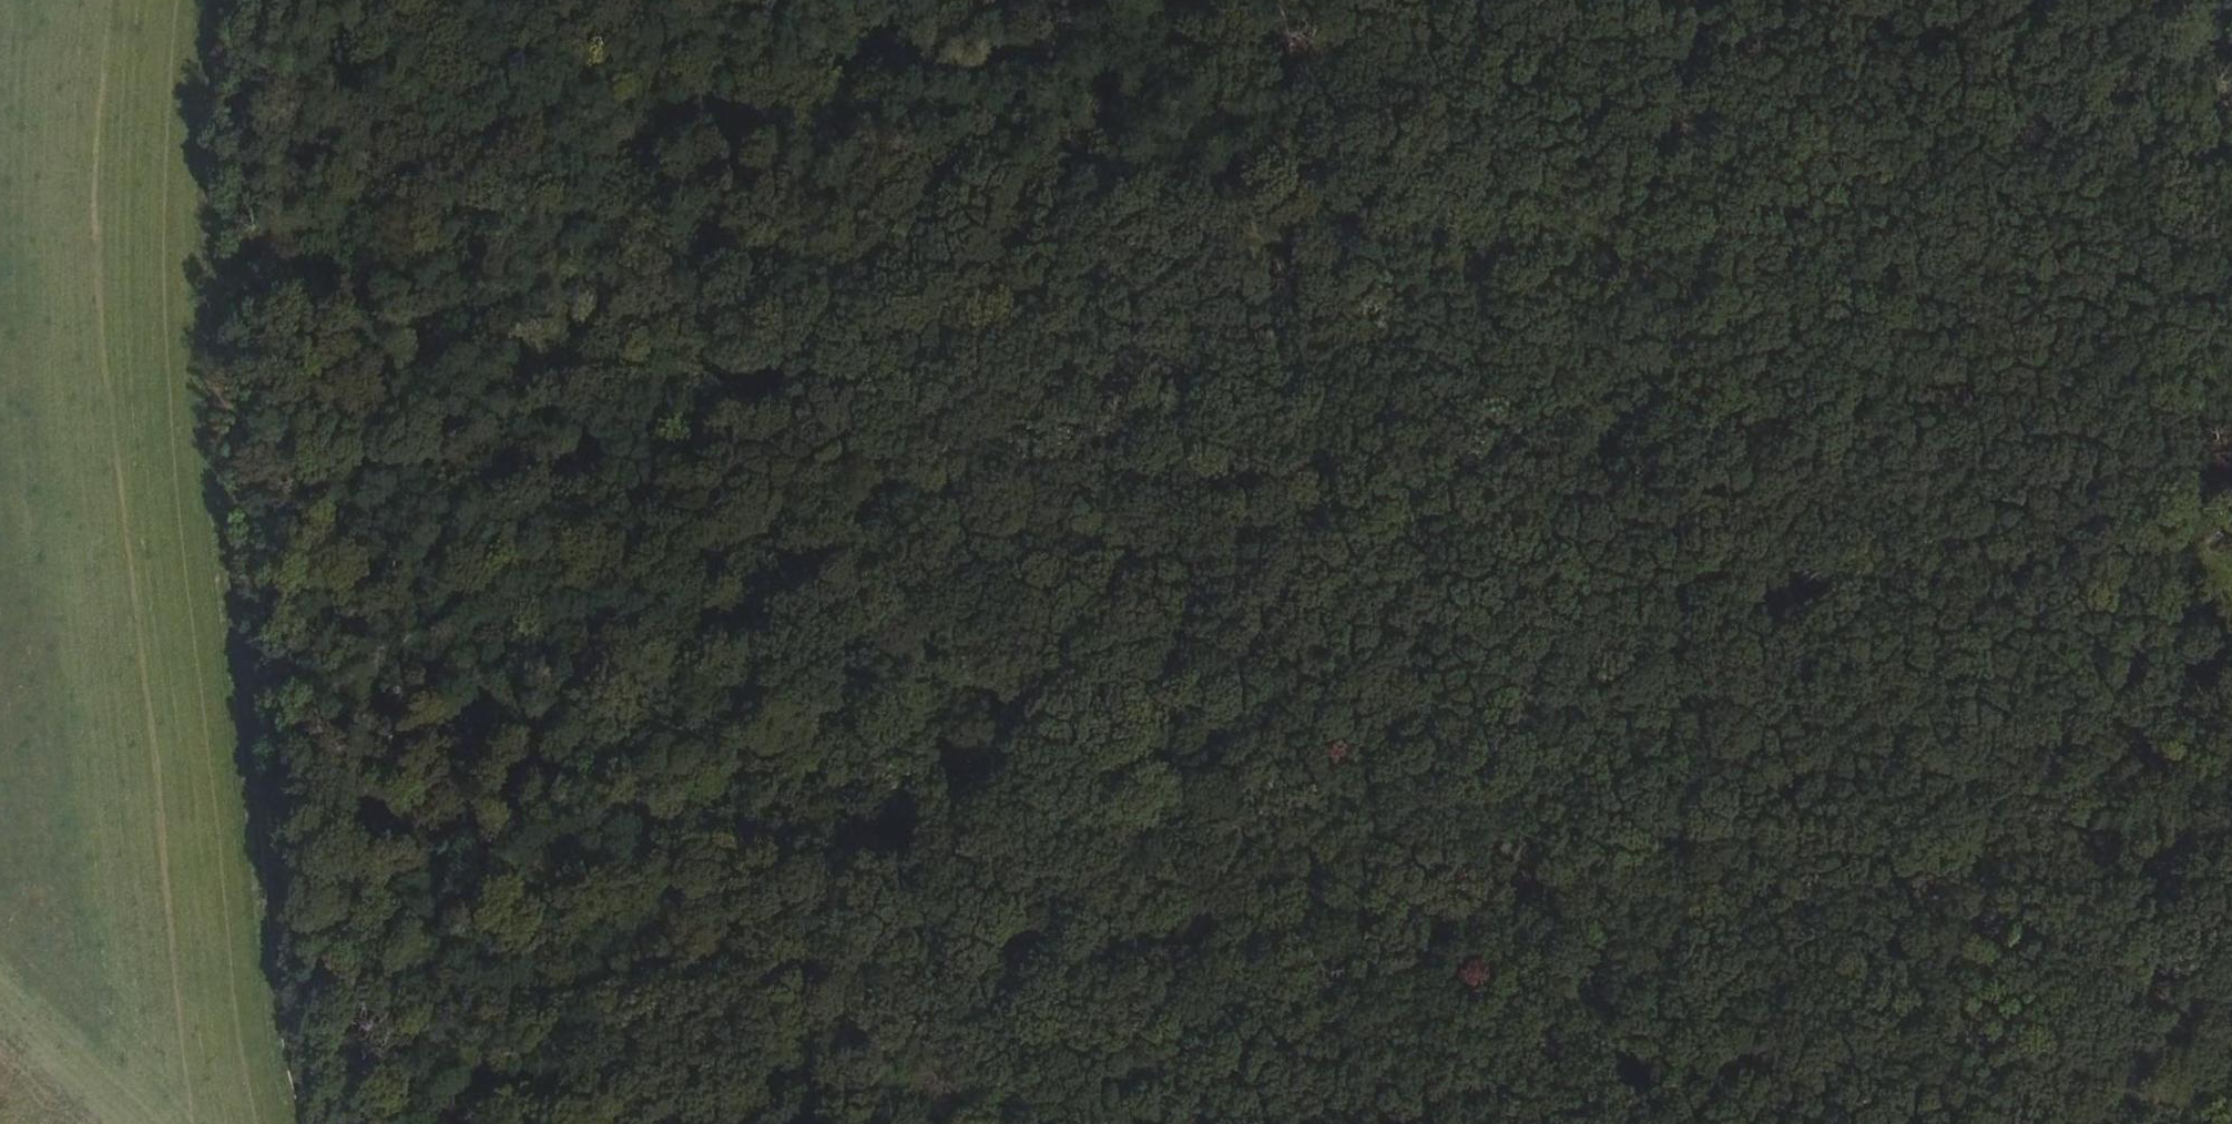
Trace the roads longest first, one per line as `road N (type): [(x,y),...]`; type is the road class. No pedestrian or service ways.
road 1 (track): [(341,0),(356,74),(366,751),(378,956),(359,1123)]

